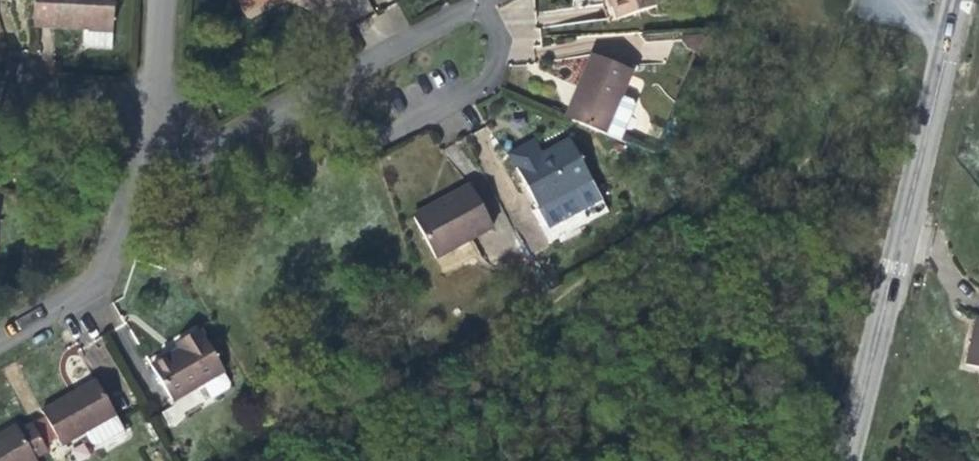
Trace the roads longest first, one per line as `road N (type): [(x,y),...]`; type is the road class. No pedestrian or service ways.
road 1 (tertiary): [(847,460),(888,347),(952,0)]
road 2 (residential): [(0,341),(111,296),(167,126)]
road 3 (residential): [(337,104),(343,119),(377,136),(482,82),(489,25)]
road 4 (residential): [(167,126),(219,155),(274,138),(337,104)]
road 5 (residential): [(337,104),(489,25)]
road 6 (residential): [(0,106),(167,126)]
road 7 (residential): [(167,126),(178,0)]

